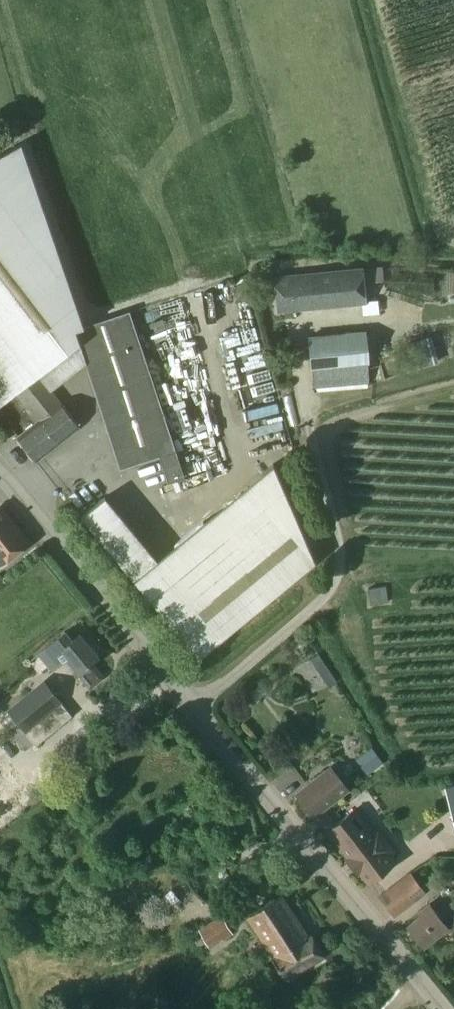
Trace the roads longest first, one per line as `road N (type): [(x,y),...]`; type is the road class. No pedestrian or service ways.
road 1 (unclassified): [(448,1008),(196,707)]
road 2 (unclassified): [(196,707),(340,573),(309,418)]
road 3 (unclassified): [(196,707),(0,460)]

